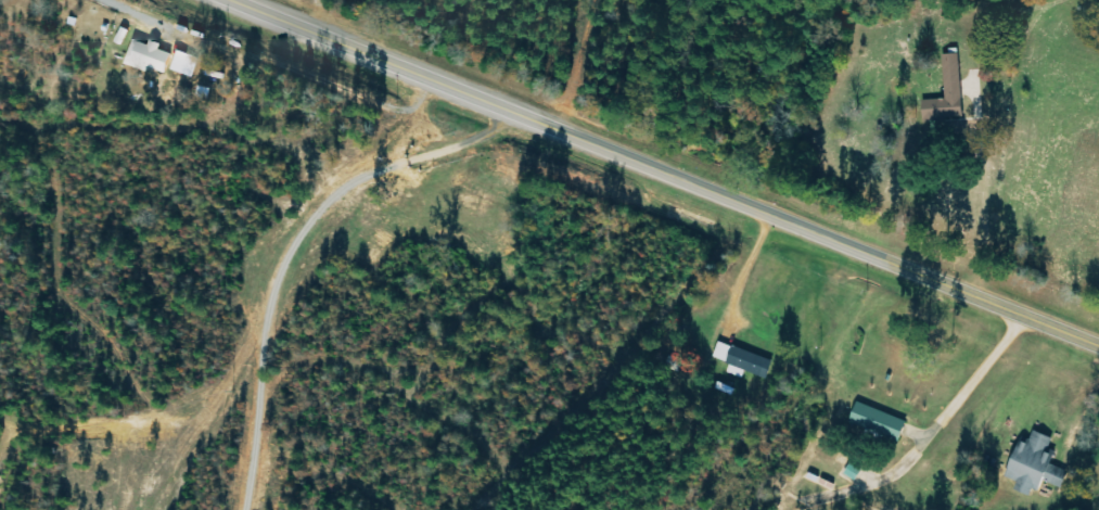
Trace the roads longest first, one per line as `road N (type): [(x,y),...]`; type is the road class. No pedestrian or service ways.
road 1 (primary): [(1098,347),(363,55)]
road 2 (residential): [(1015,315),(1039,228),(1064,196),(1098,173)]
road 3 (primary): [(363,55),(226,0)]

